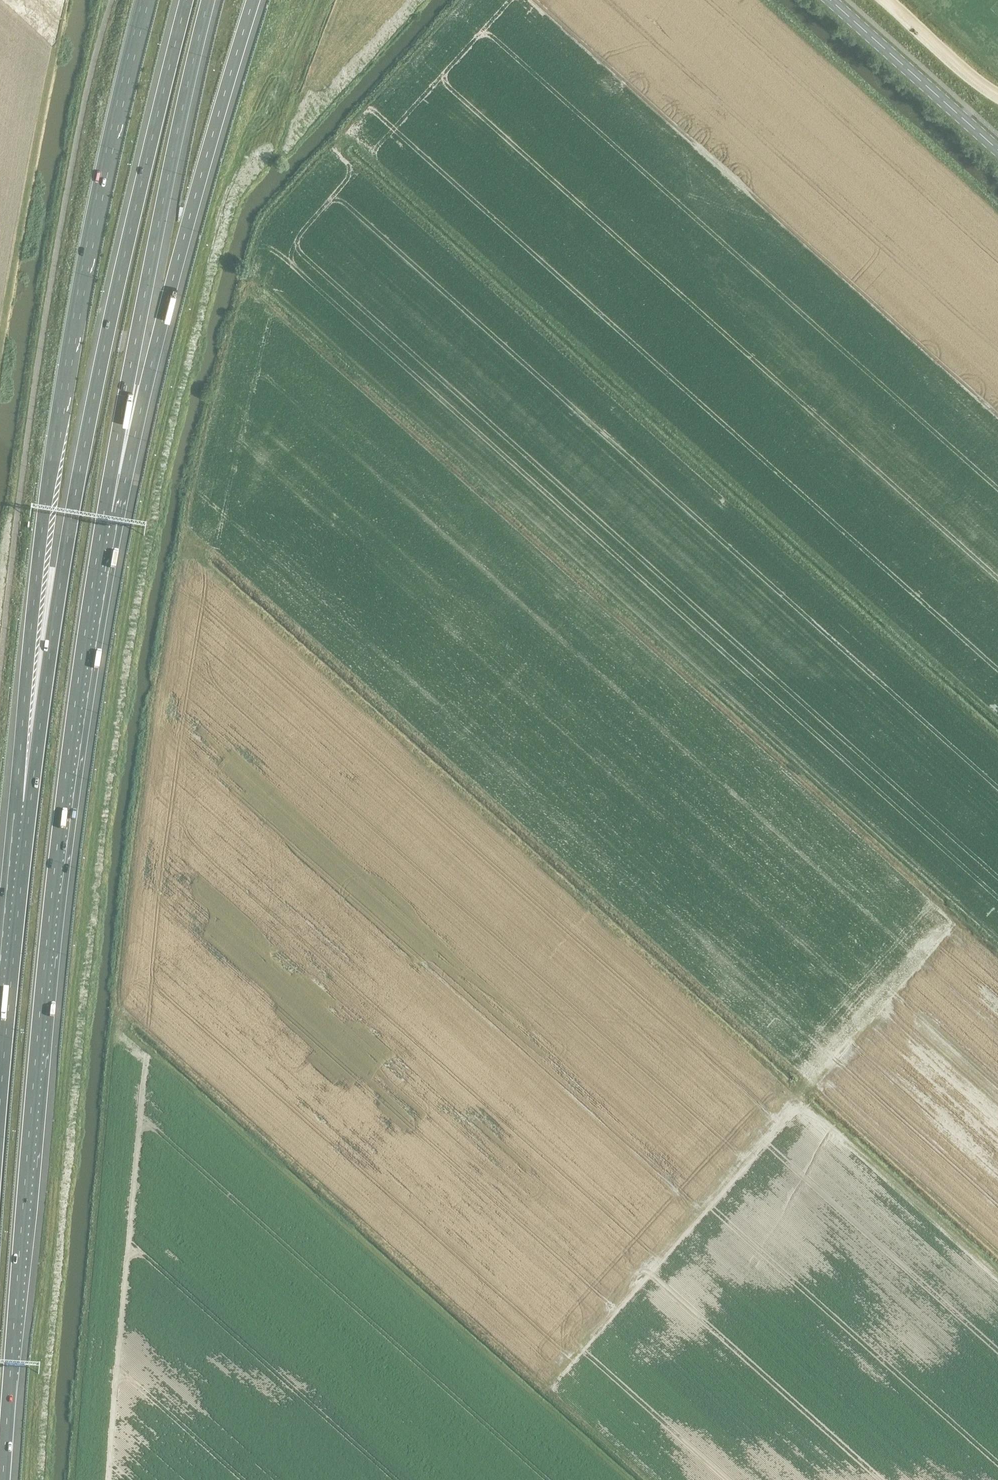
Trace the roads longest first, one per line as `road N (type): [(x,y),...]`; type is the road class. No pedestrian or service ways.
road 1 (motorway): [(3,1479),(43,993),(108,512)]
road 2 (motorway): [(187,0),(84,444),(28,801)]
road 3 (motorway): [(148,0),(119,104),(55,434),(25,696),(28,801)]
road 4 (motorway): [(108,512),(254,0)]
road 5 (motorway): [(108,512),(210,0)]
road 6 (motorway): [(28,801),(0,1060)]
road 7 (secondary): [(997,151),(829,0)]

